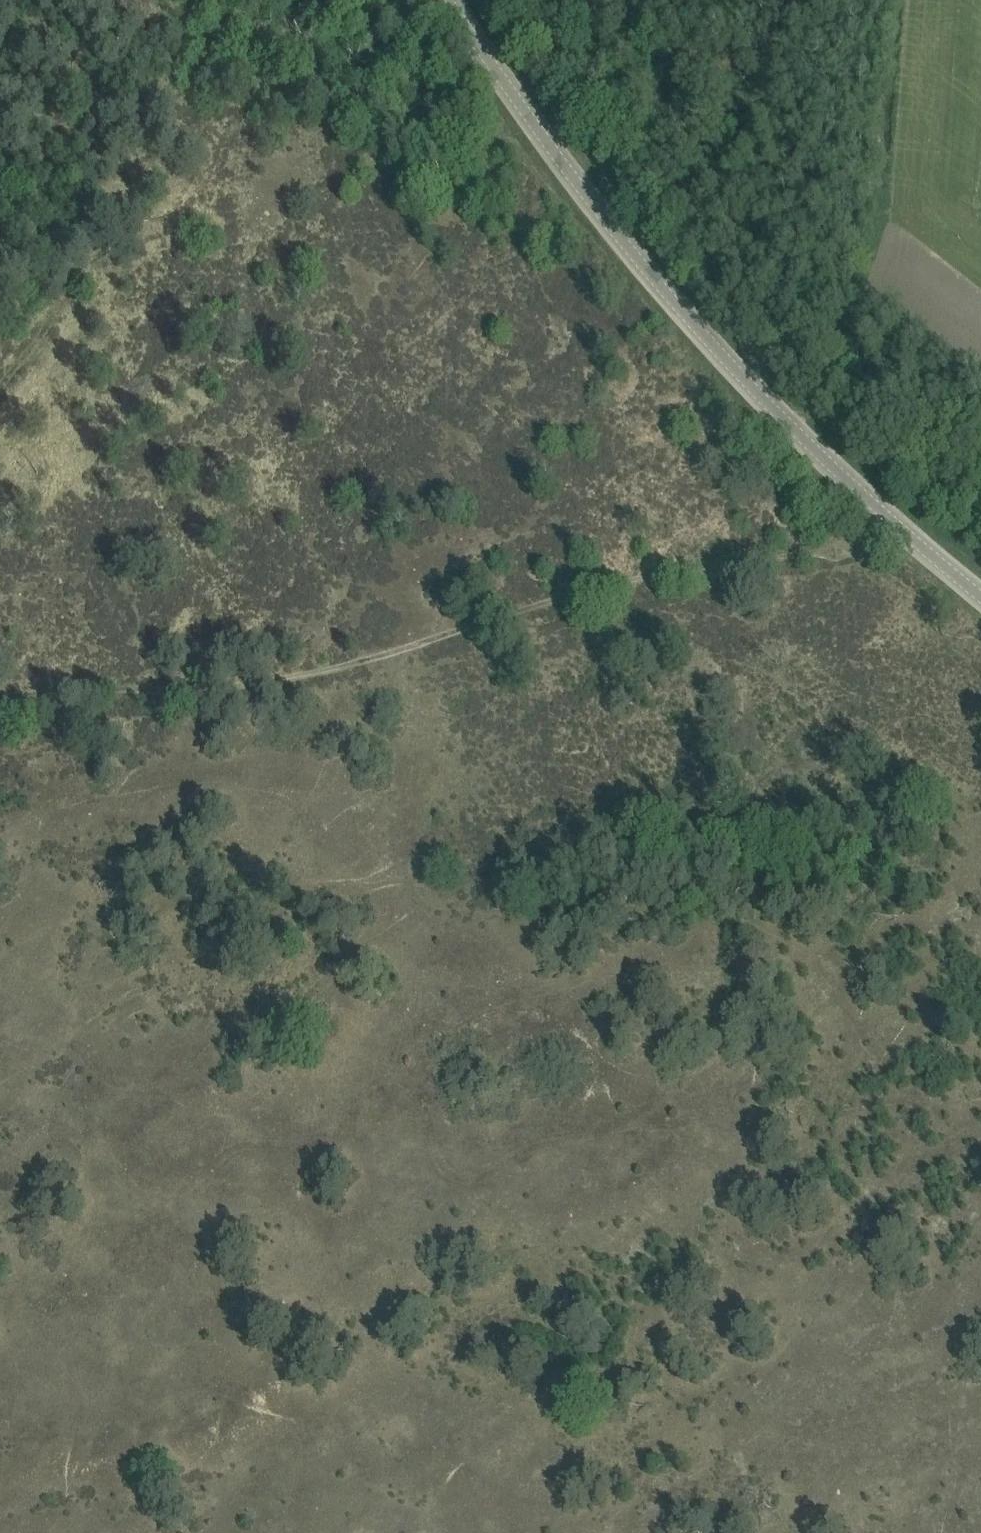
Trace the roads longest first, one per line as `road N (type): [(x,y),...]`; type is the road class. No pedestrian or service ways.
road 1 (track): [(0,711),(306,680),(682,573),(806,558),(893,515)]
road 2 (tertiary): [(980,590),(758,399),(609,232),(440,0)]

